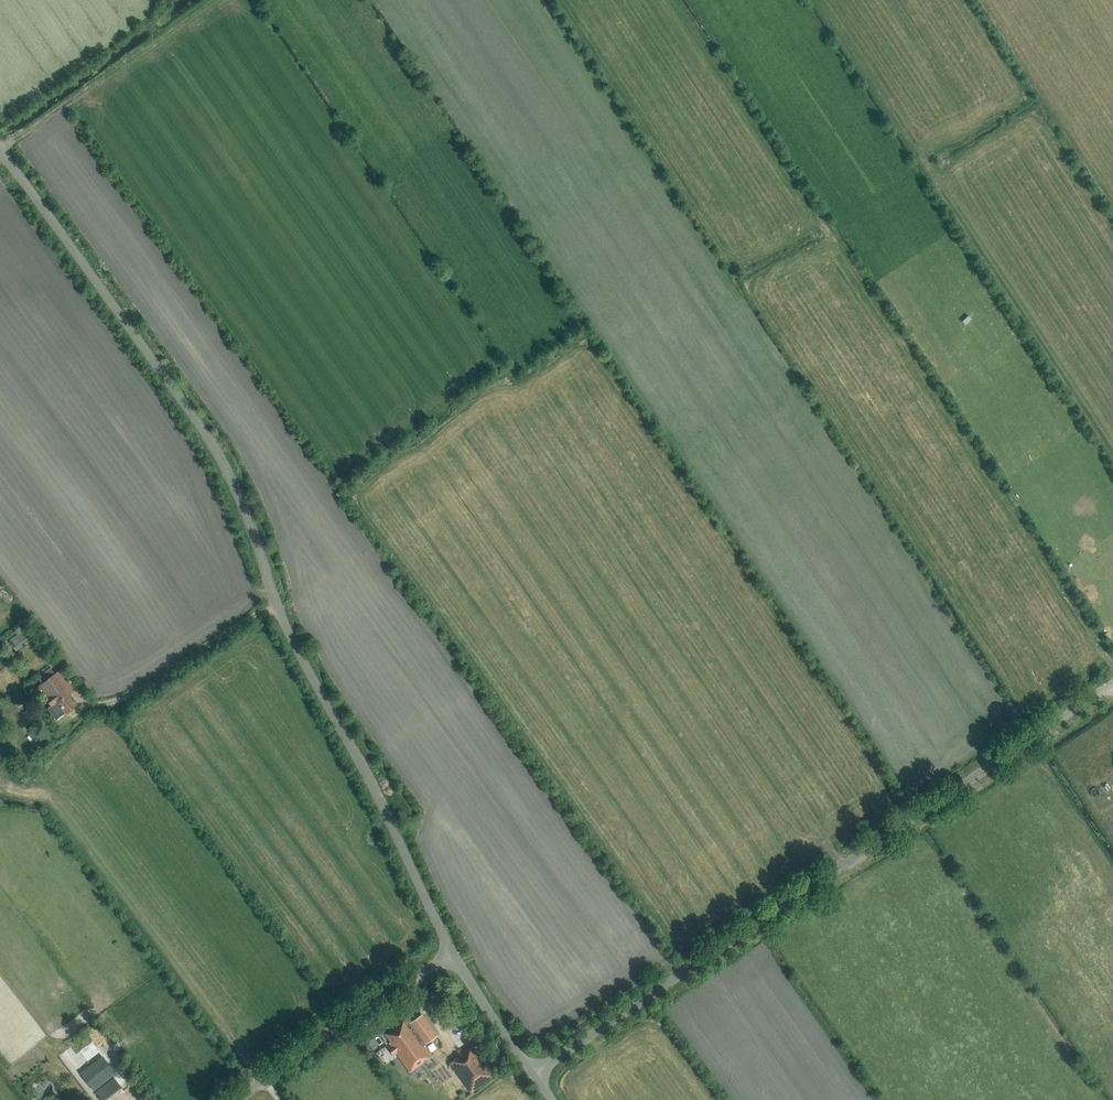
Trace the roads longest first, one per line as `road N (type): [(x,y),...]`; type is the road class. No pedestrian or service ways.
road 1 (tertiary): [(450,956),(359,758),(276,605),(229,474),(0,148)]
road 2 (tertiary): [(534,1073),(1112,684)]
road 3 (tertiary): [(238,1099),(450,956)]
road 4 (tertiary): [(534,1073),(450,956)]

